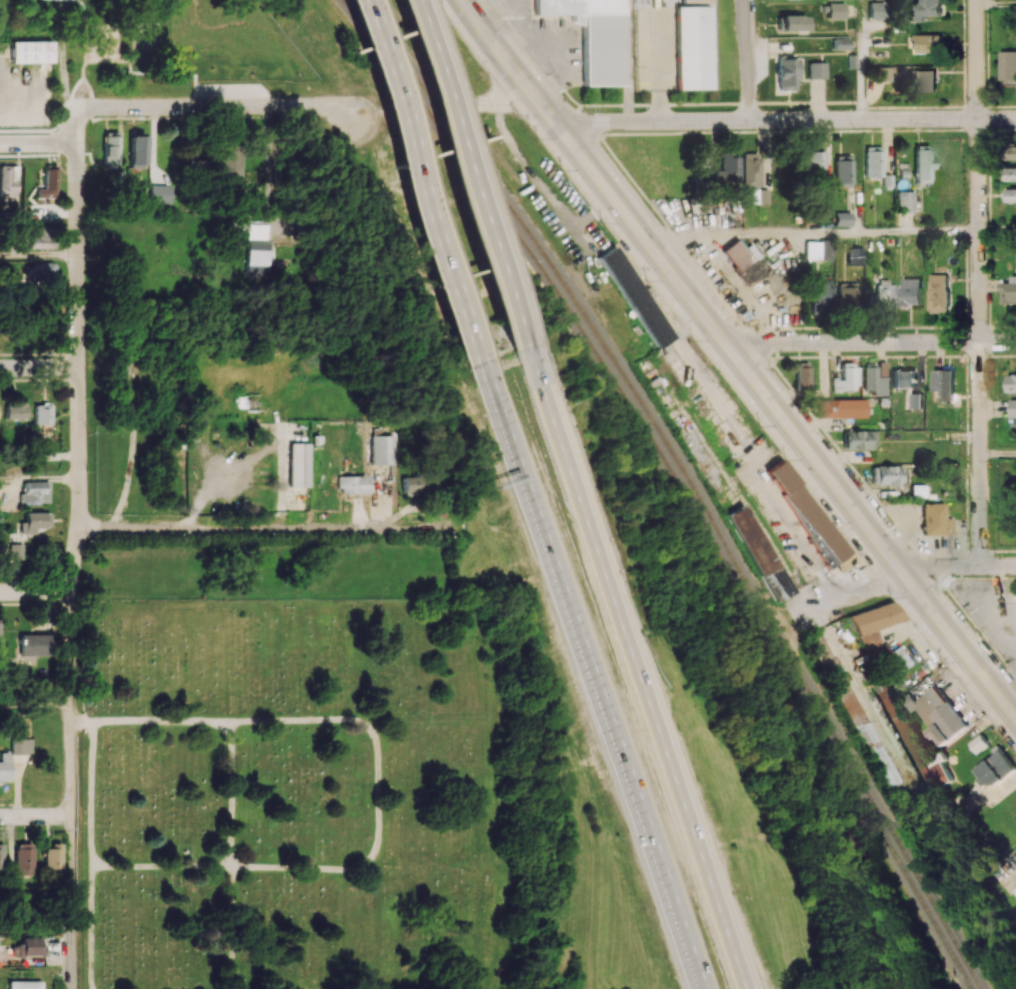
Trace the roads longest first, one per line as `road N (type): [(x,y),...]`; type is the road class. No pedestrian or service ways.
road 1 (secondary): [(464,0),(1015,719)]
road 2 (residential): [(80,110),(73,127),(80,481),(68,705),(72,988)]
road 3 (motorway): [(489,379),(683,940)]
road 4 (residential): [(975,0),(980,566)]
road 5 (residential): [(1015,118),(556,123)]
road 6 (motorway): [(749,988),(614,591)]
road 7 (motorway): [(357,0),(489,379)]
road 8 (motorway): [(536,370),(406,0)]
road 9 (residential): [(394,528),(78,529)]
road 10 (residential): [(360,121),(311,104),(80,110)]
road 11 (residential): [(1015,342),(773,343),(737,357)]
road 12 (motorway): [(614,591),(536,370)]
road 13 (residential): [(745,0),(747,120)]

